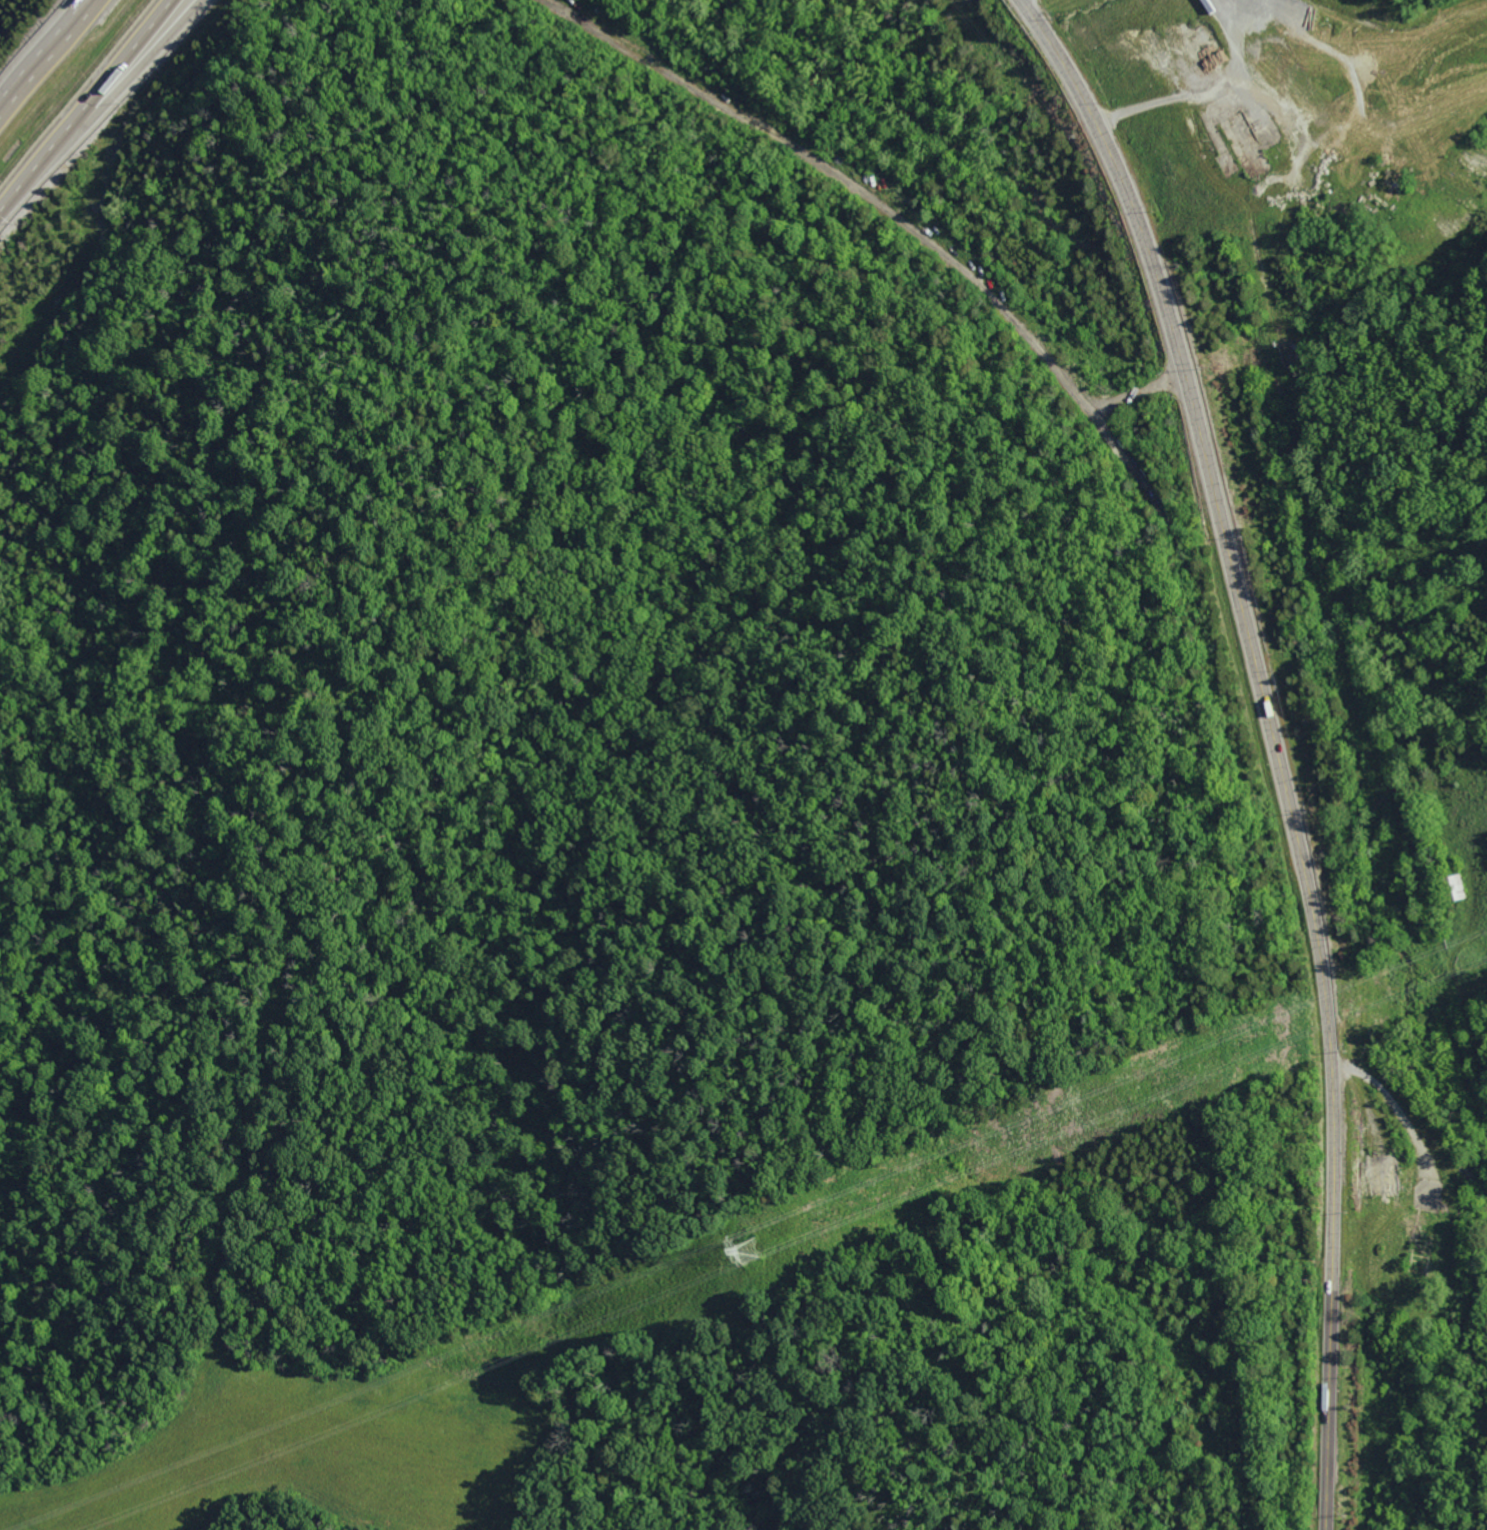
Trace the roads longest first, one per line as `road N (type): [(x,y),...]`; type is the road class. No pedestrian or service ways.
road 1 (primary): [(1328,1529),(1334,1090),(1310,887),(1162,286),(1109,148),(1023,0)]
road 2 (residential): [(1189,381),(1095,410),(1079,406),(954,276),(874,211),(570,0)]
road 3 (motorway): [(0,223),(203,0)]
road 4 (motorway): [(0,219),(177,0)]
road 5 (motorway): [(99,0),(0,122)]
road 6 (motorway): [(88,0),(0,116)]

